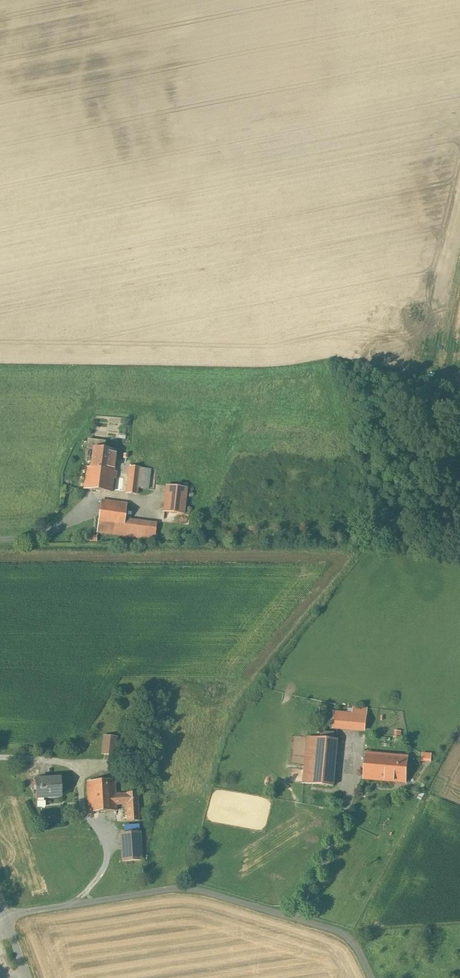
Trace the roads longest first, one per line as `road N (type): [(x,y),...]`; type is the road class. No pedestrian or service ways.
road 1 (unclassified): [(5,917),(187,886),(339,932),(357,943),(373,977)]

